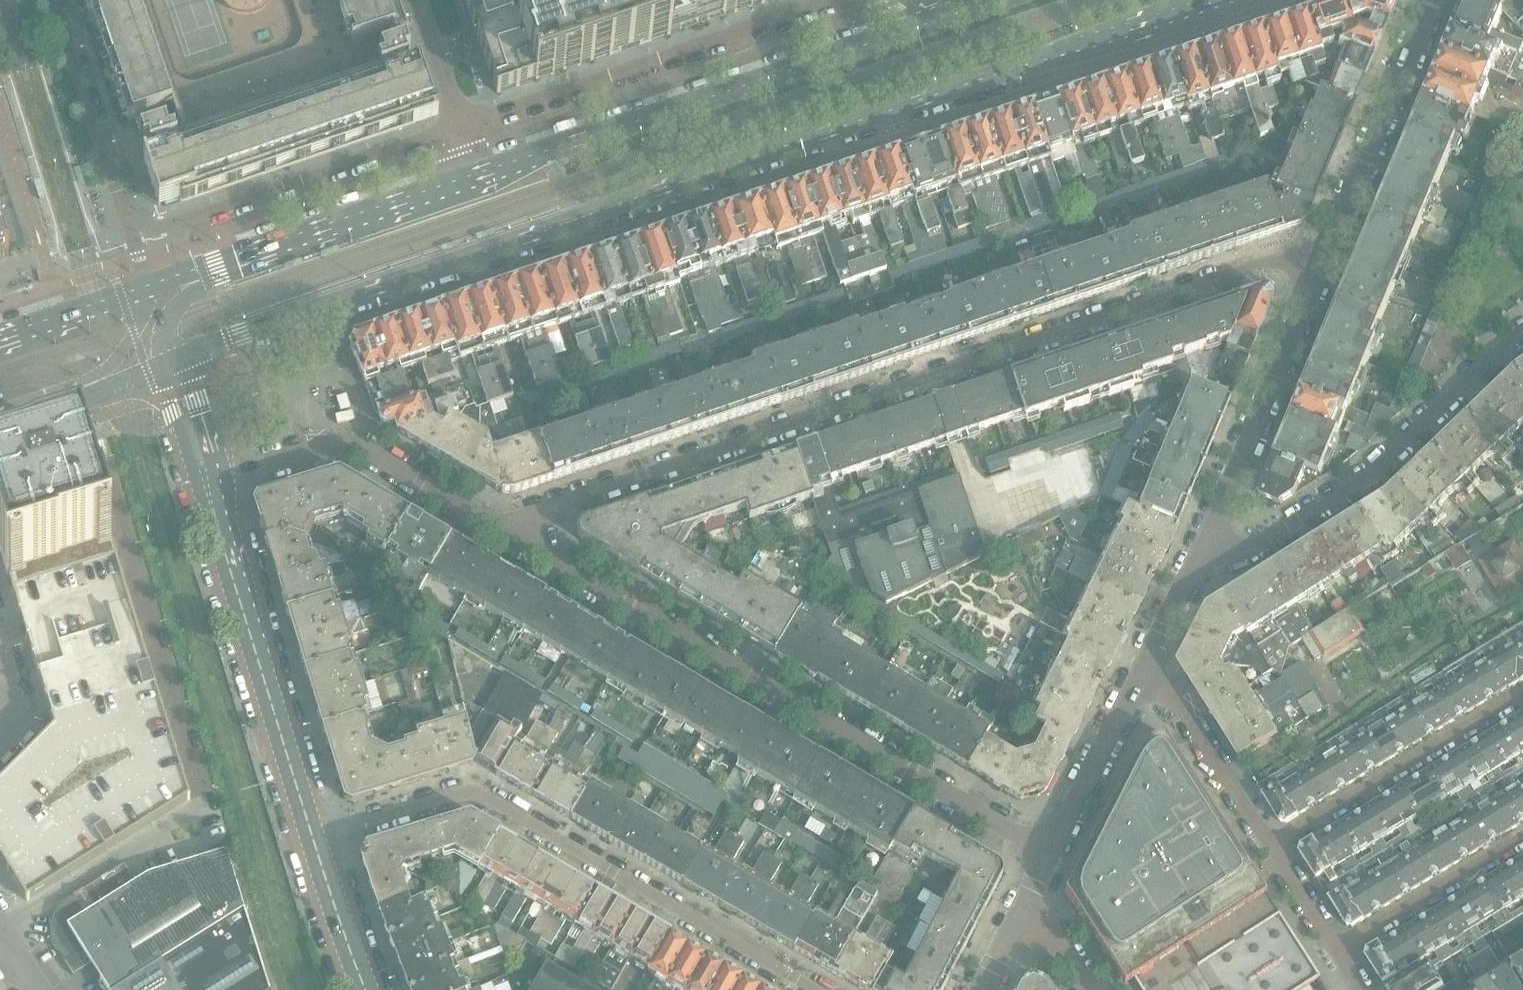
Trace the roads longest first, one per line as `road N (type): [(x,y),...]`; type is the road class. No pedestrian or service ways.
road 1 (secondary): [(170,358),(1231,0)]
road 2 (residential): [(1318,269),(1272,267),(548,507),(523,546)]
road 3 (residential): [(1049,851),(523,546)]
road 4 (residential): [(811,989),(472,791),(314,841)]
road 5 (secondary): [(916,27),(551,148),(458,188)]
road 6 (residential): [(1203,545),(1257,545),(1358,481),(1522,332)]
road 7 (residential): [(830,0),(458,127)]
road 8 (residential): [(1140,675),(1171,698),(1360,989)]
road 9 (tertiary): [(314,841),(208,485)]
road 10 (residential): [(458,127),(165,224),(123,214)]
road 11 (residential): [(523,546),(350,442),(208,485)]
road 12 (secondary): [(458,188),(147,287)]
road 13 (residential): [(1318,269),(1203,545)]
road 14 (residential): [(1428,0),(1318,269)]
road 15 (residential): [(123,214),(55,0)]
road 16 (residential): [(1140,675),(1049,851)]
road 17 (secondary): [(0,419),(170,358)]
road 18 (tertiary): [(365,989),(314,841)]
road 19 (secondary): [(147,287),(0,340)]
road 20 (residential): [(1203,545),(1140,675)]
road 21 (tertiary): [(170,358),(169,394),(190,464),(208,485)]
road 22 (tertiary): [(208,485),(210,461),(170,358)]
road 23 (residential): [(5,931),(117,857)]
road 24 (residential): [(416,0),(458,127)]

